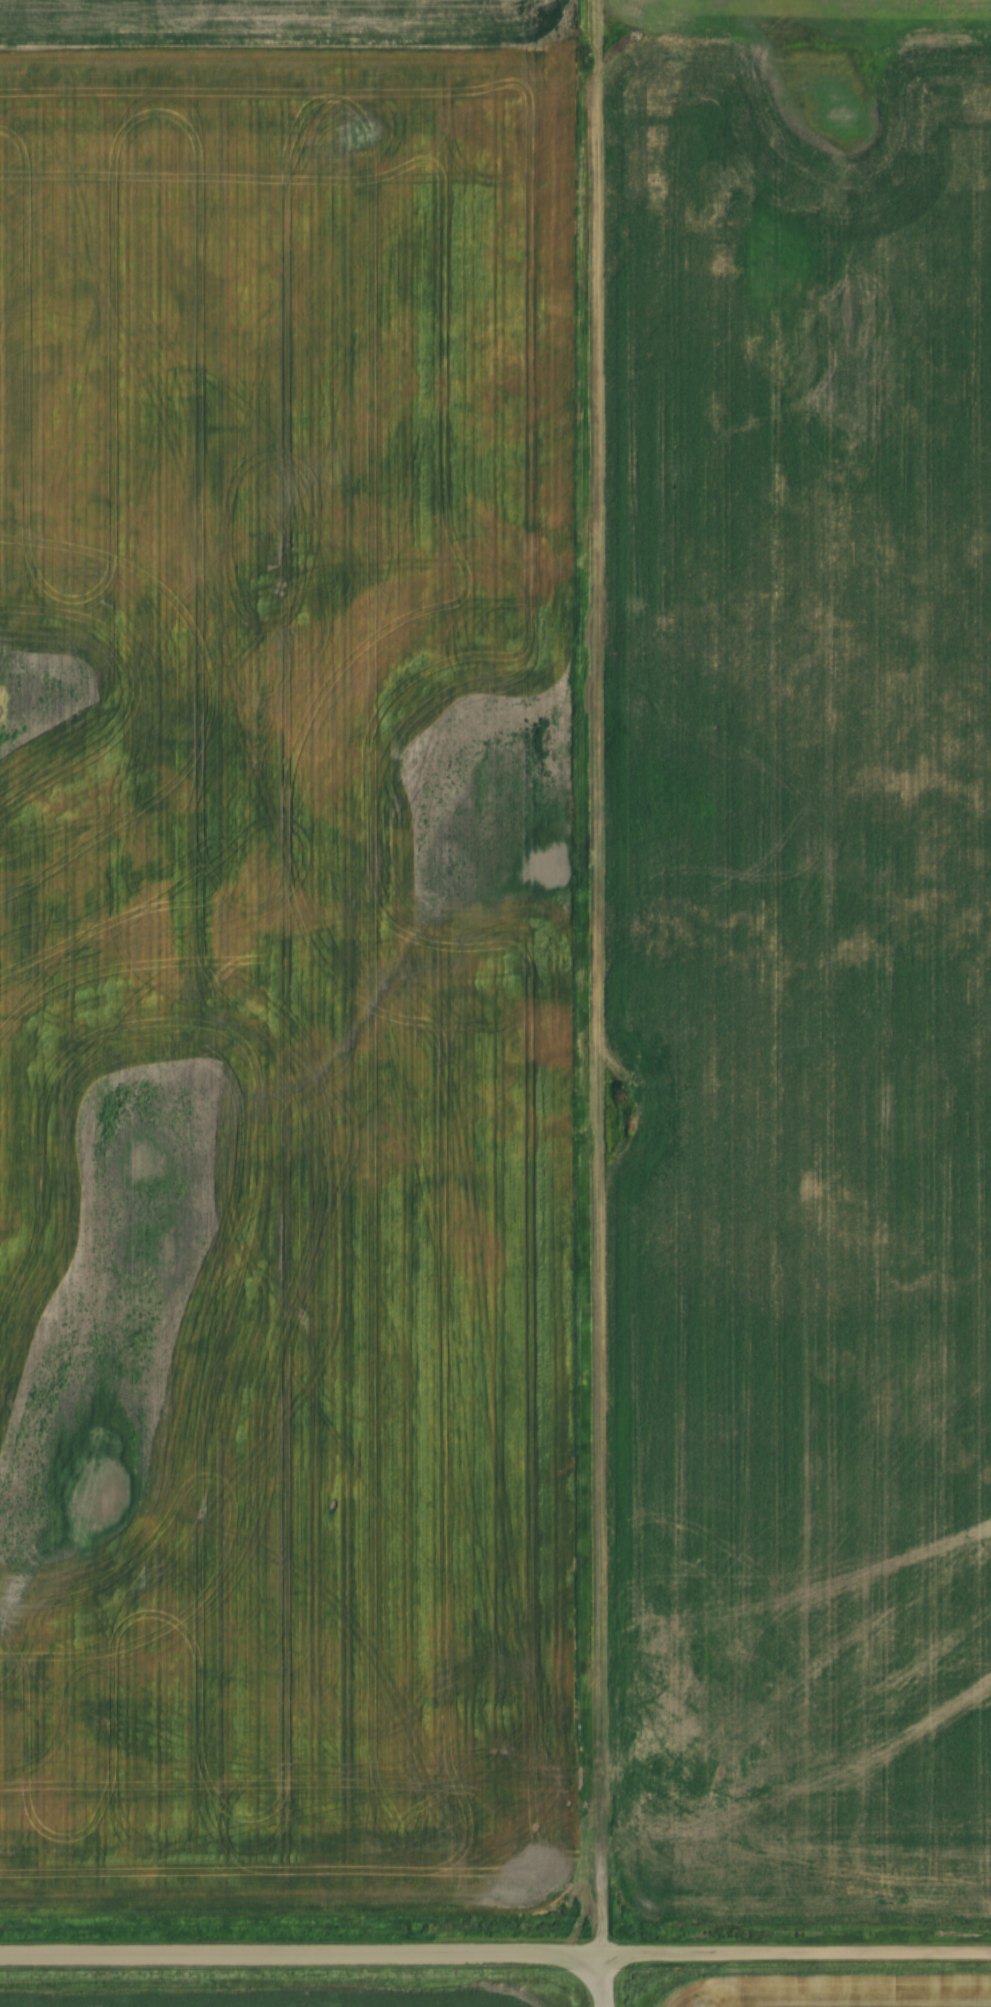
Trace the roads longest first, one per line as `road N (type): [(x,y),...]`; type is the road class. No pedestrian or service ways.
road 1 (residential): [(0,1956),(604,1956)]
road 2 (residential): [(990,1955),(604,1956)]

